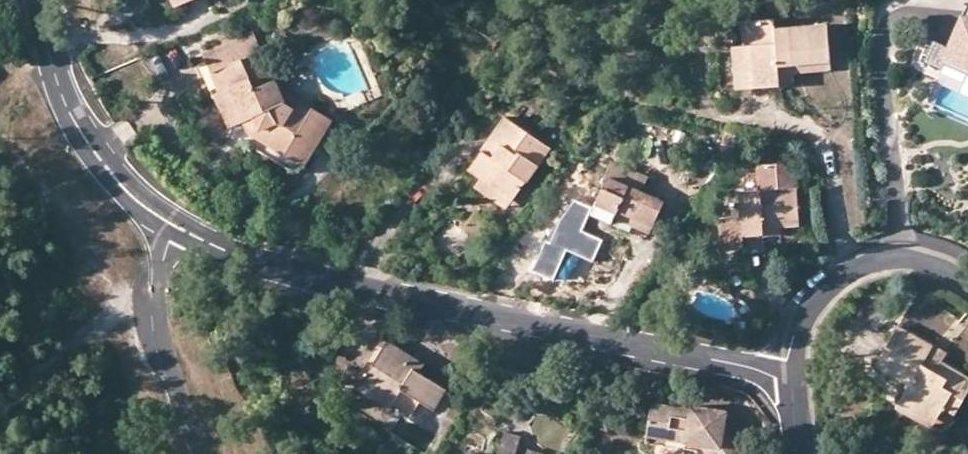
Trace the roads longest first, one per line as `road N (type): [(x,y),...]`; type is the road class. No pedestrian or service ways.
road 1 (residential): [(791,381),(317,281),(201,241),(133,196),(83,135),(37,0)]
road 2 (residential): [(967,282),(906,258),(856,267),(804,316),(791,381)]

